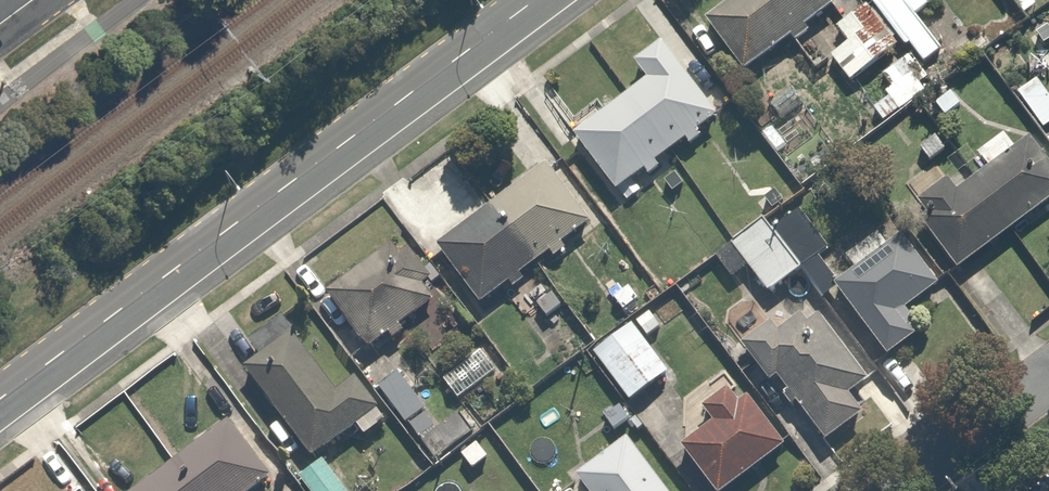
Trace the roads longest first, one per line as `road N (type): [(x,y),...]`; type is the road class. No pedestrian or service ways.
road 1 (secondary): [(533,0),(0,399)]
road 2 (residential): [(1048,377),(896,490)]

